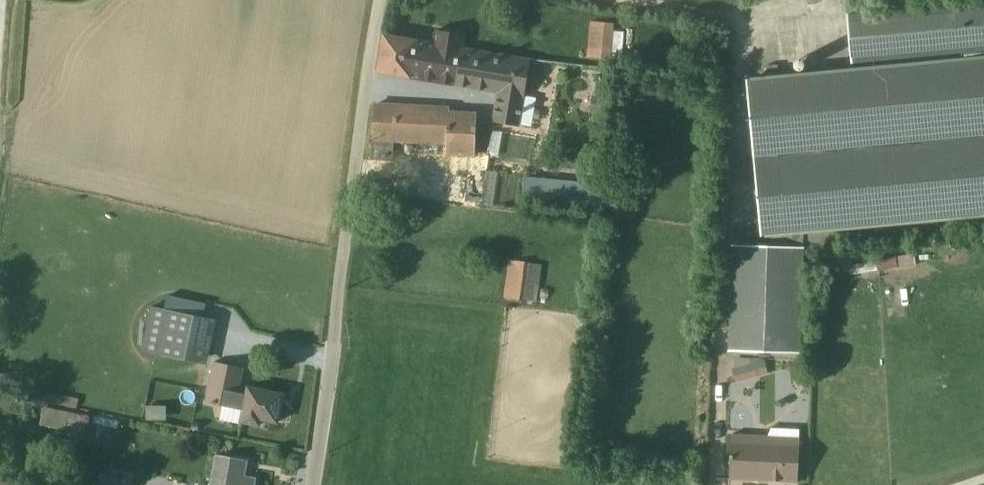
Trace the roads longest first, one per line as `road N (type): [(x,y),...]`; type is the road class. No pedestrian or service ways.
road 1 (unclassified): [(381,0),(313,484)]

